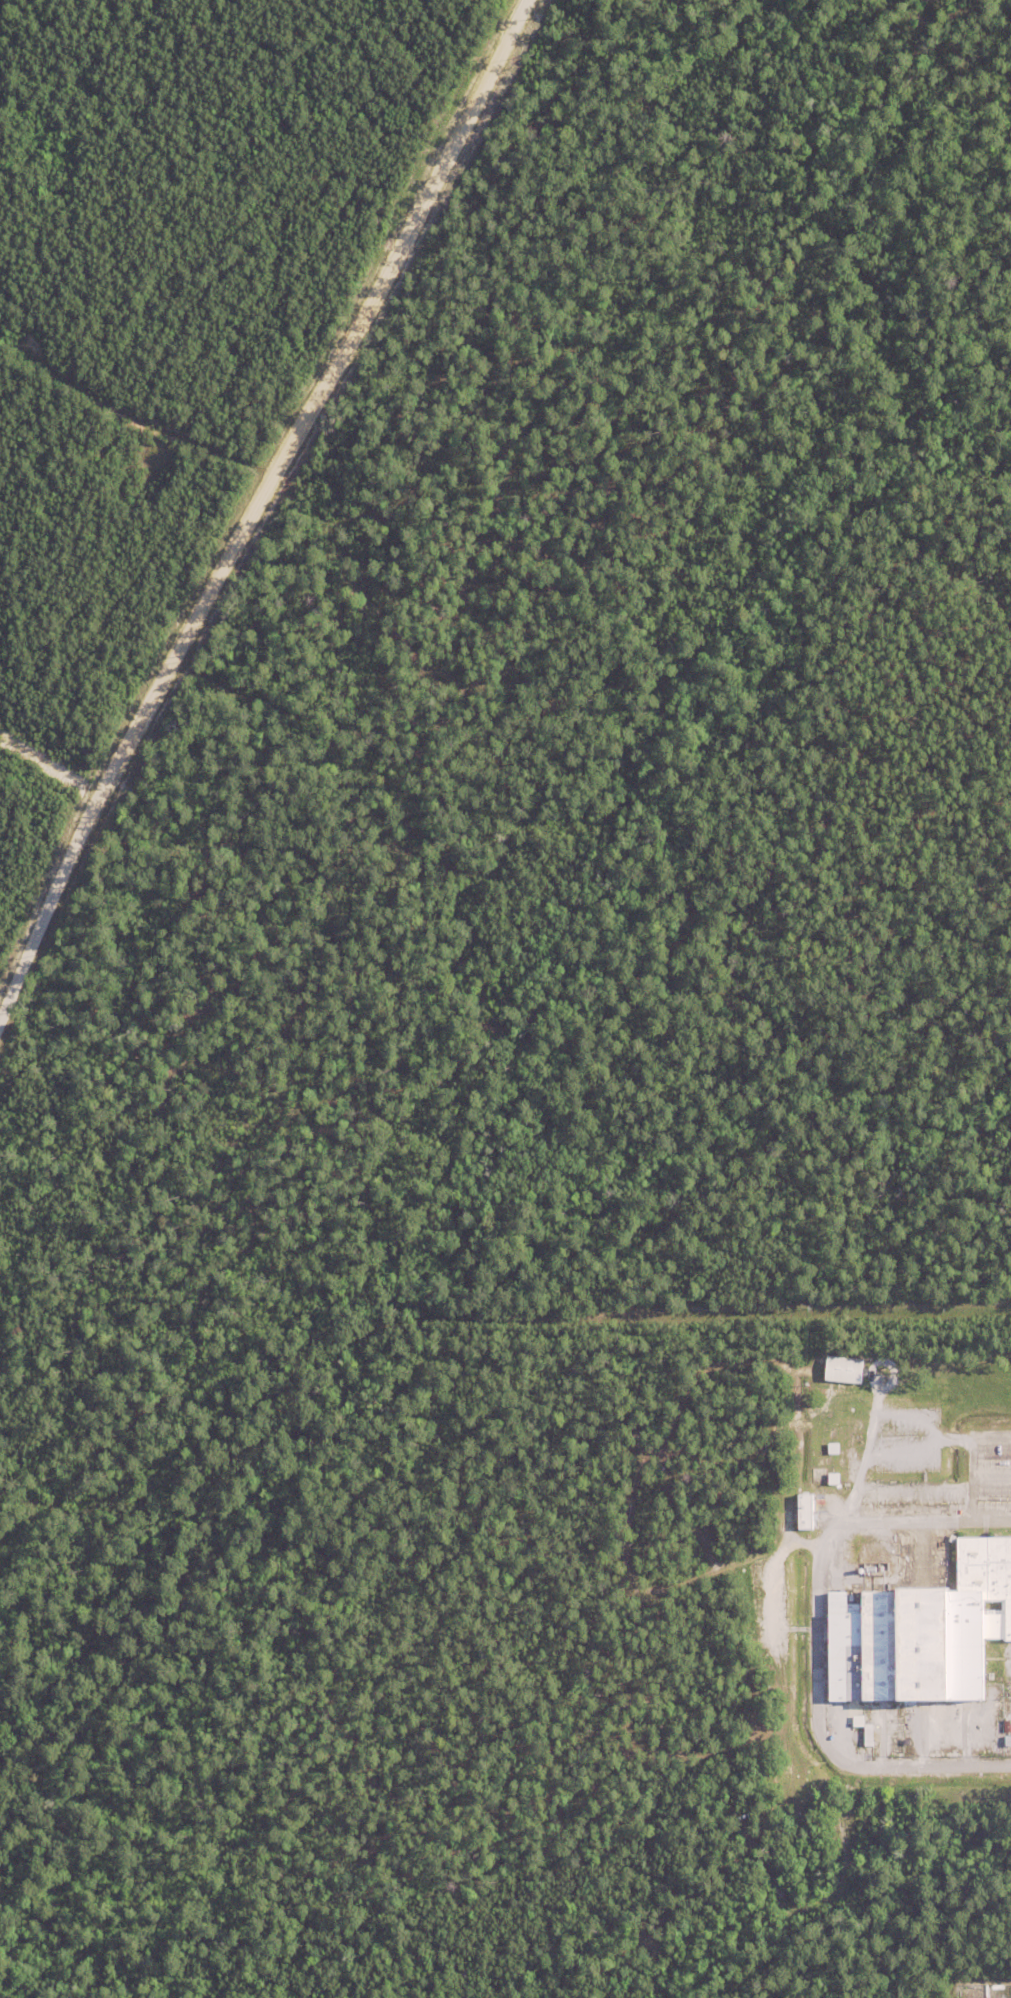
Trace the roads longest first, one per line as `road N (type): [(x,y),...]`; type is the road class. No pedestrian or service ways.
road 1 (residential): [(0,1016),(107,778),(381,282),(525,0)]
road 2 (residential): [(1010,1522),(852,1523),(825,1537),(815,1567),(815,1725),(836,1754),(875,1767),(1010,1766)]

